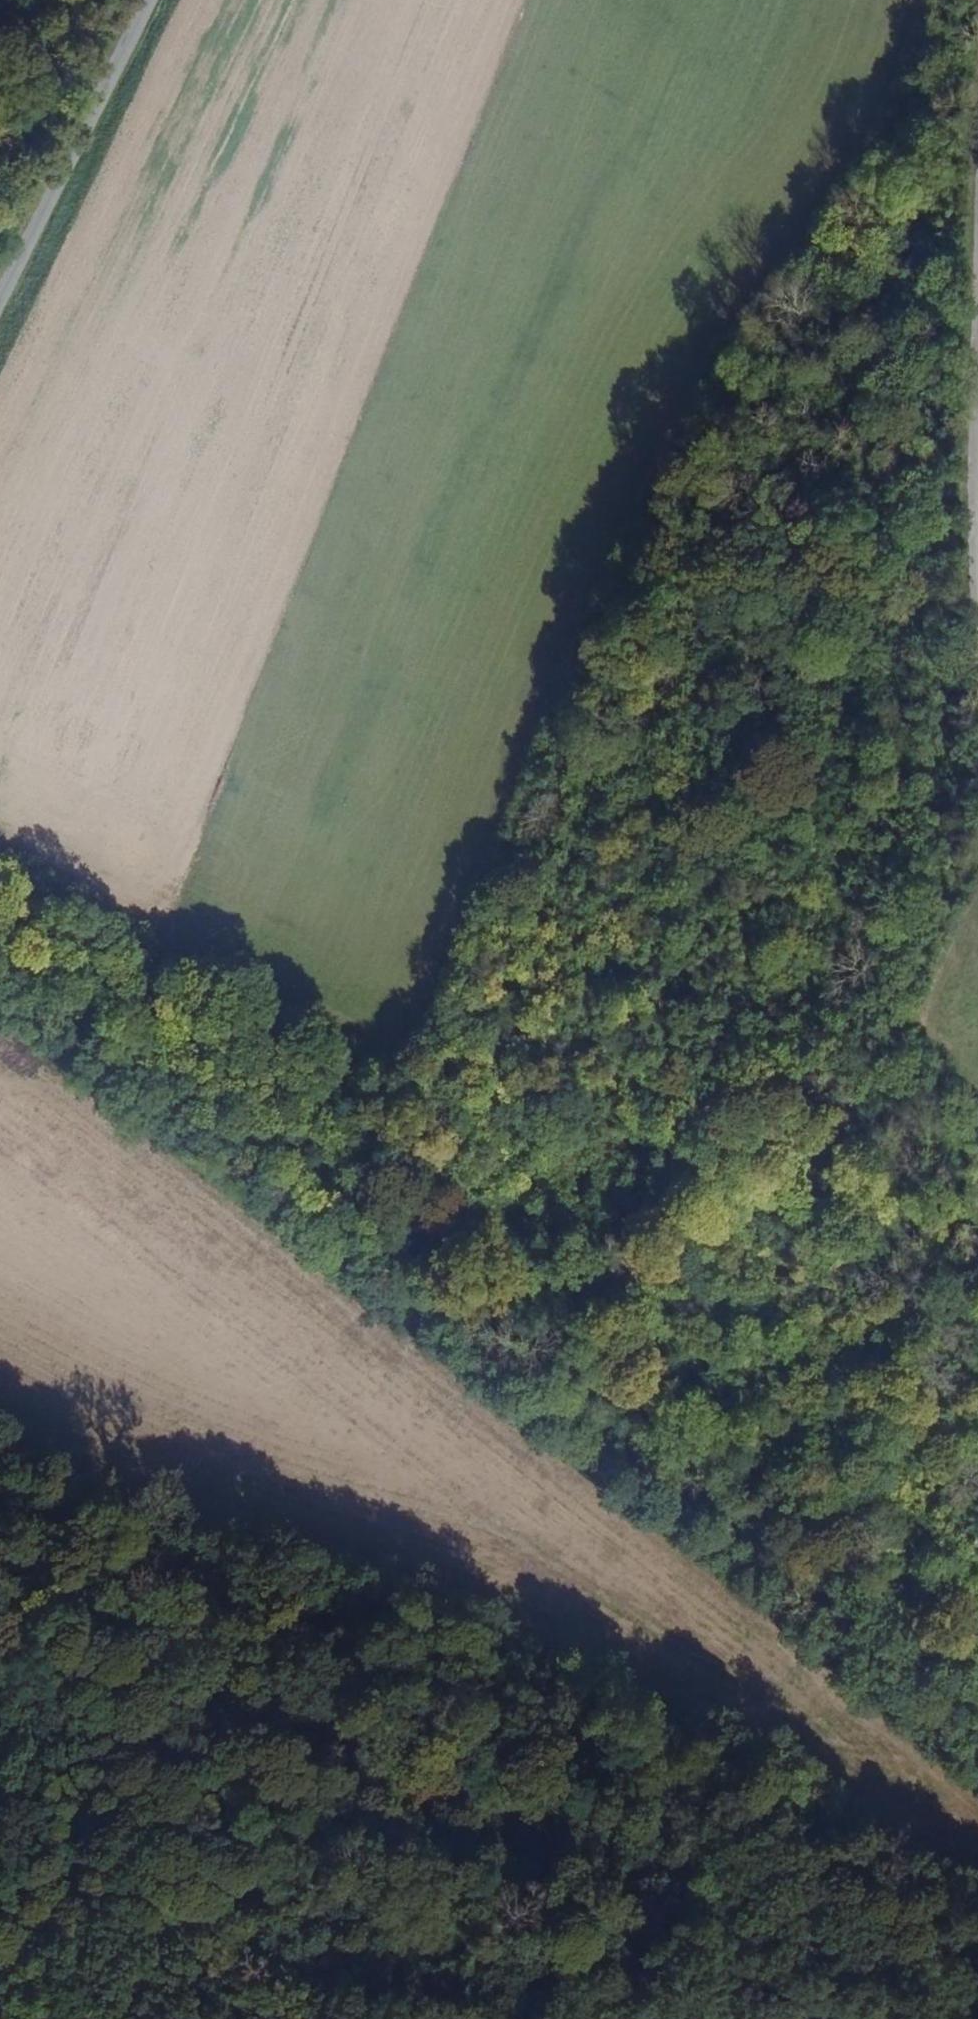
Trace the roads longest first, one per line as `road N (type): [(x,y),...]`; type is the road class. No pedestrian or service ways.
road 1 (unclassified): [(151,0),(0,314)]

